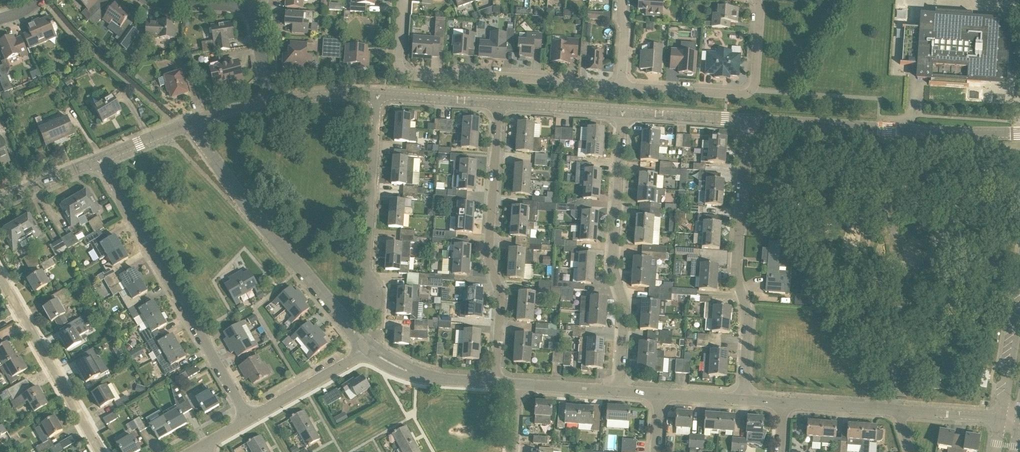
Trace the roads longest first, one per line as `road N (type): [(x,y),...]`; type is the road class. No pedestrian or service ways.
road 1 (residential): [(249,420),(100,161)]
road 2 (residential): [(622,88),(413,75),(402,69),(399,53),(401,0)]
road 3 (residential): [(368,350),(188,124)]
road 4 (residential): [(743,400),(748,309),(736,279),(745,120)]
road 5 (residential): [(619,392),(625,305),(613,271),(623,112)]
road 6 (residential): [(496,382),(502,299),(489,255),(500,104)]
road 7 (residential): [(1019,133),(745,120)]
road 8 (residential): [(622,88),(753,89),(756,0)]
road 9 (residential): [(101,451),(0,275)]
road 10 (residential): [(371,293),(377,94)]
road 11 (residential): [(249,420),(368,350)]
road 12 (residential): [(496,382),(439,380),(368,350)]
road 13 (residential): [(623,112),(500,104)]
road 14 (residential): [(745,120),(623,112)]

